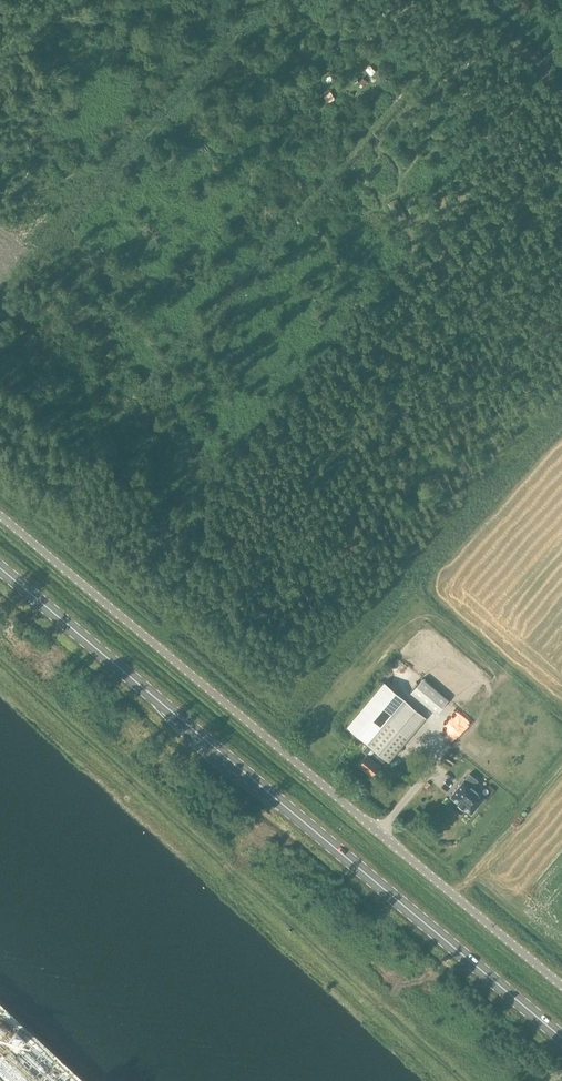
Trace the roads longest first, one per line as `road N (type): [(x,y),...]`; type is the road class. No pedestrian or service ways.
road 1 (primary): [(561,1039),(0,569)]
road 2 (unclassified): [(561,985),(0,515)]

